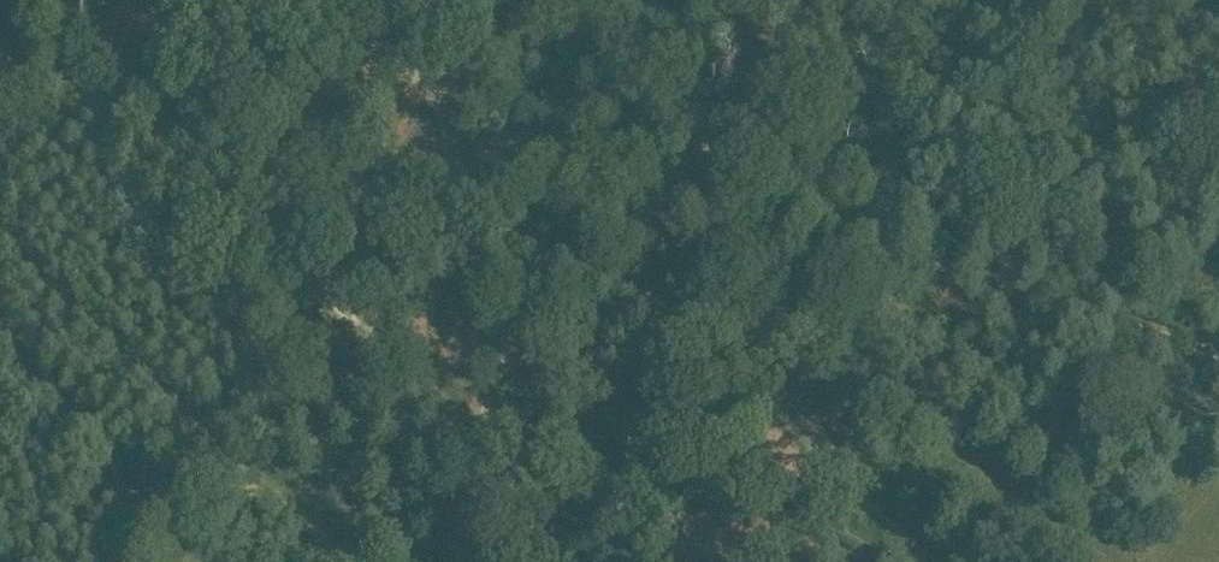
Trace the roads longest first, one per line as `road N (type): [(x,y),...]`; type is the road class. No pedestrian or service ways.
road 1 (track): [(882,561),(617,494),(472,470),(498,383)]
road 2 (unclassified): [(334,561),(0,260)]
road 3 (track): [(255,491),(360,472),(472,470),(446,561)]

